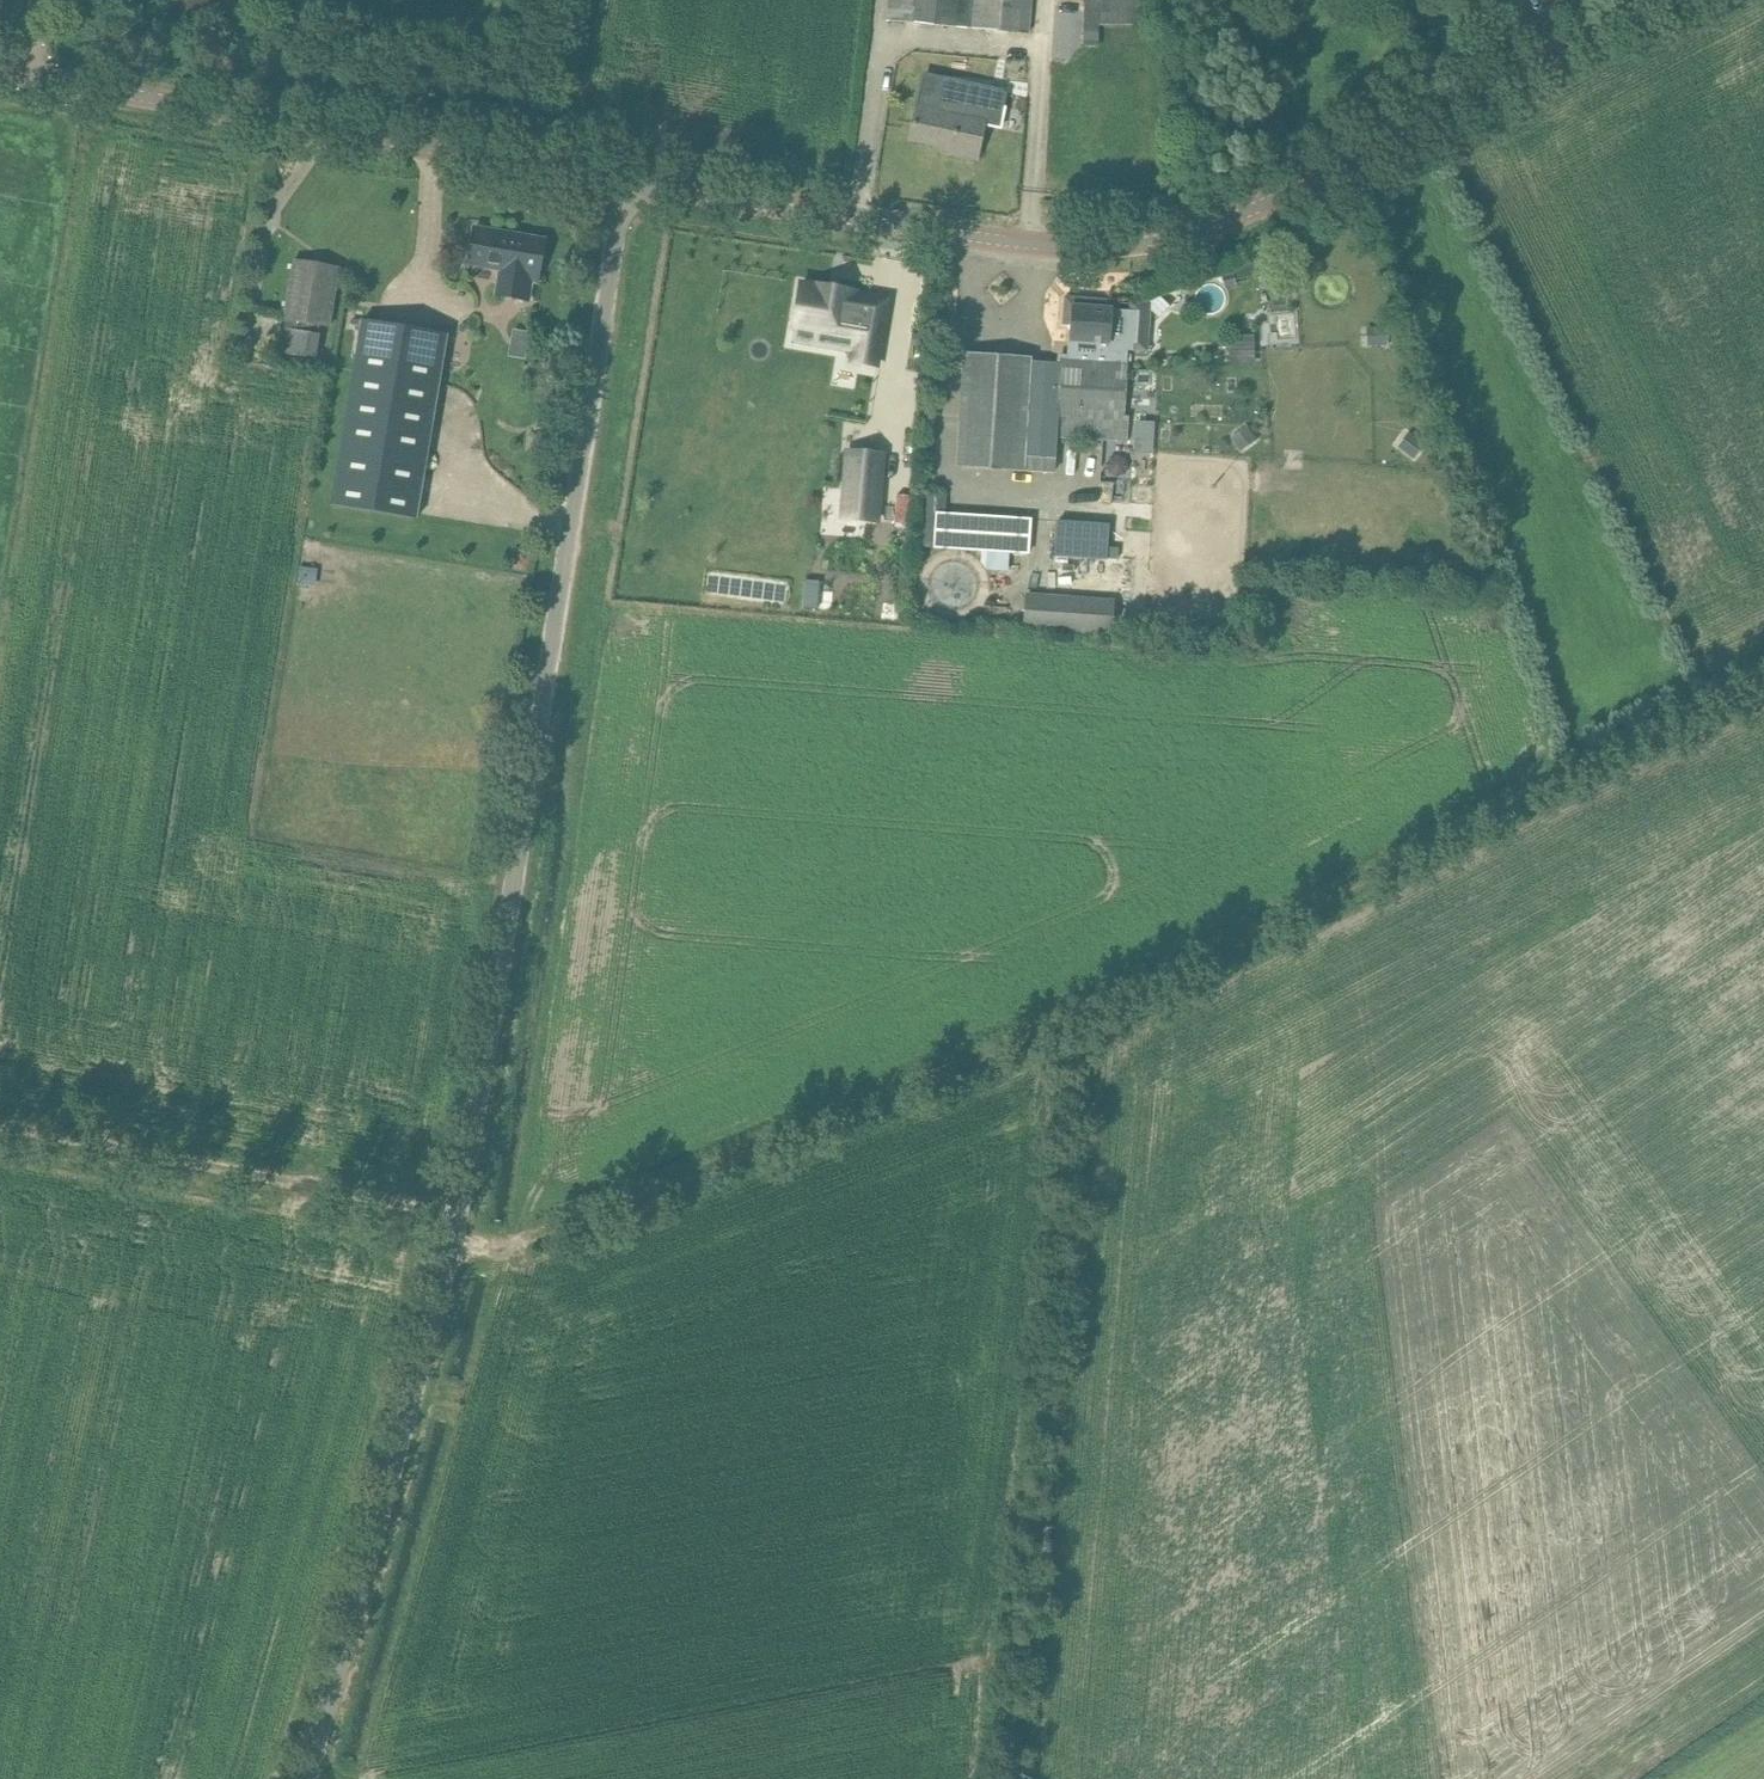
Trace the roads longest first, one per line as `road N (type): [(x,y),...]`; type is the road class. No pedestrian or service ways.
road 1 (track): [(0,1135),(527,1236),(1129,995),(1763,671)]
road 2 (unclassified): [(316,1778),(462,1226),(630,188)]
road 3 (unclassified): [(630,188),(1079,251),(1128,251),(1247,218),(1654,0)]
road 4 (unclassified): [(630,188),(22,74)]

